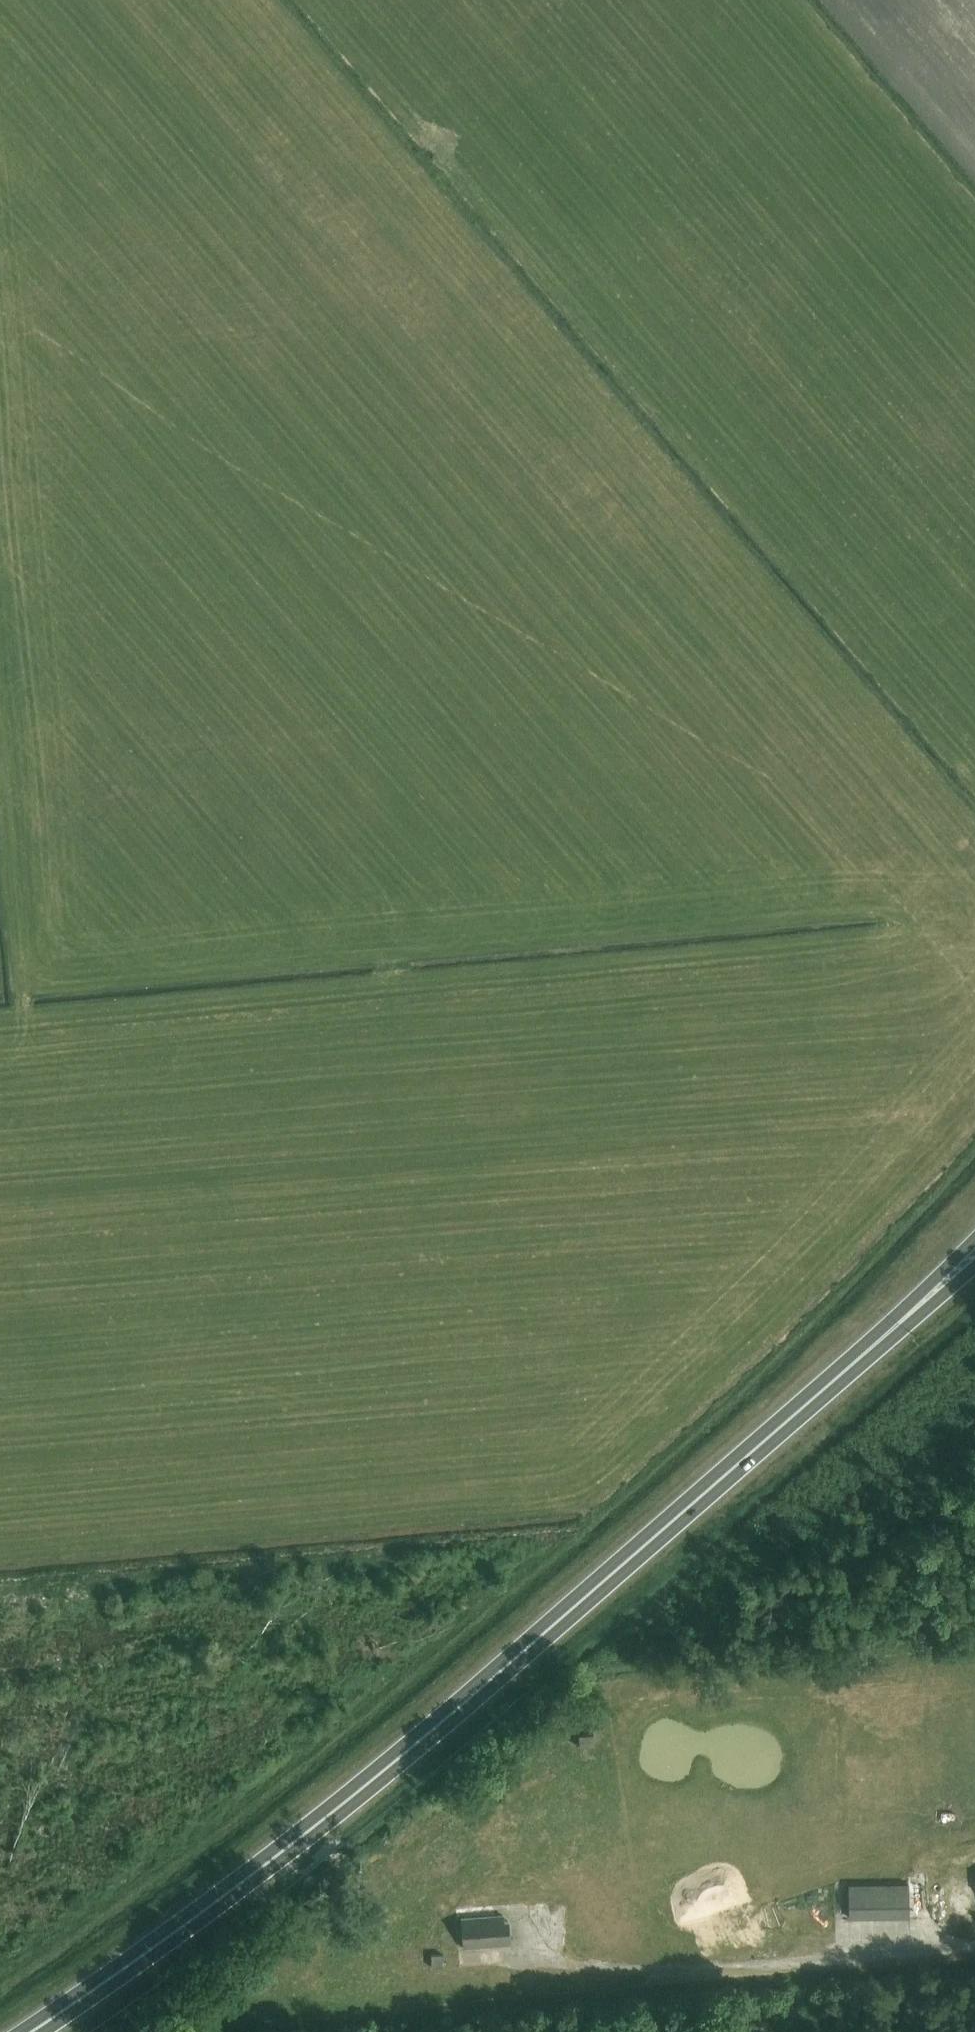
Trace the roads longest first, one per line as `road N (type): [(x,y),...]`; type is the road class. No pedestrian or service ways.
road 1 (trunk): [(32,2031),(412,1749),(910,1313)]

